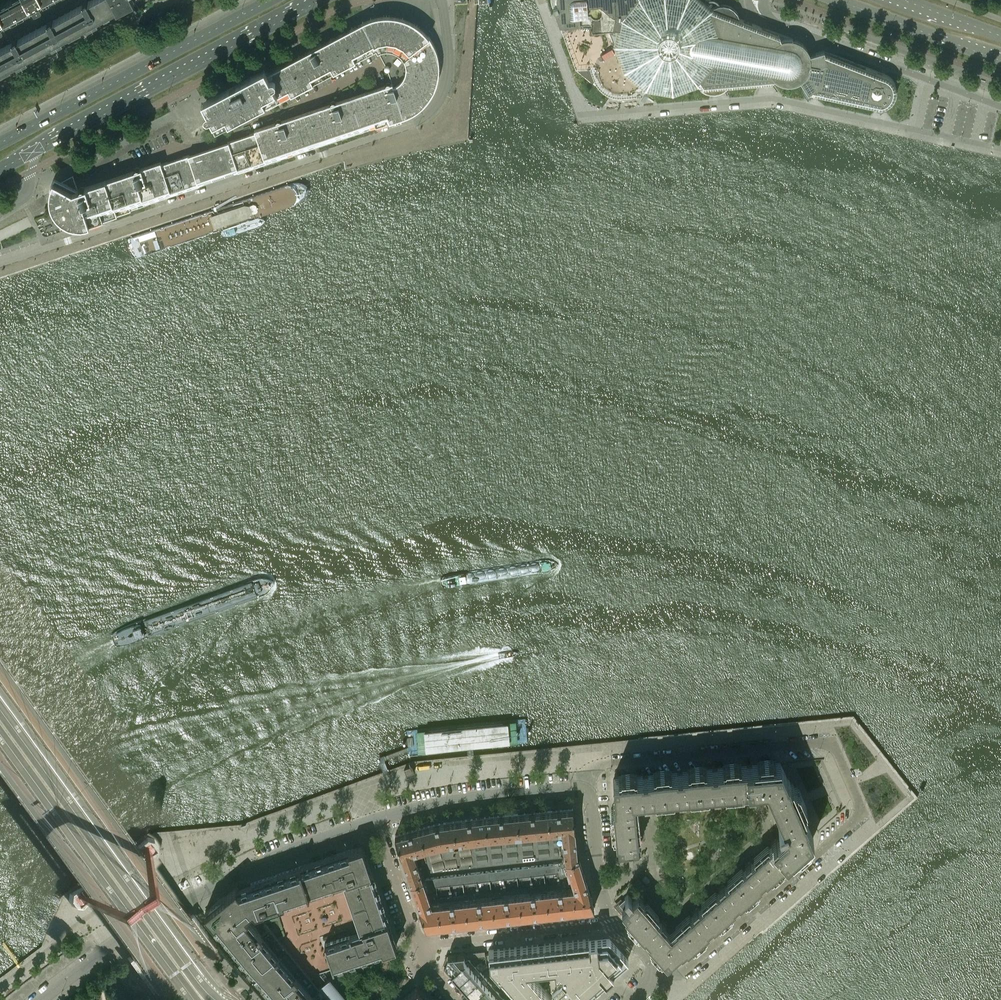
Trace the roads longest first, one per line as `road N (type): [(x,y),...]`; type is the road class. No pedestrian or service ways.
road 1 (residential): [(441,0),(448,80),(419,121),(0,261)]
road 2 (residential): [(653,971),(683,971),(863,813),(832,741),(775,746)]
road 3 (residential): [(40,999),(199,893),(375,820)]
road 4 (secondary): [(204,999),(0,720)]
road 5 (primary): [(32,150),(313,0)]
road 6 (residential): [(658,857),(663,900),(680,905),(757,839),(765,823),(757,805),(743,799),(664,807),(654,818)]
road 7 (primary): [(269,0),(0,142)]
road 8 (unclassified): [(777,23),(1000,107)]
road 9 (residential): [(375,820),(473,796),(583,791)]
road 10 (residential): [(583,791),(593,770),(609,763),(775,746)]
road 11 (residential): [(616,921),(418,944)]
road 12 (primary): [(839,0),(1000,60)]
road 13 (residential): [(418,944),(375,820)]

